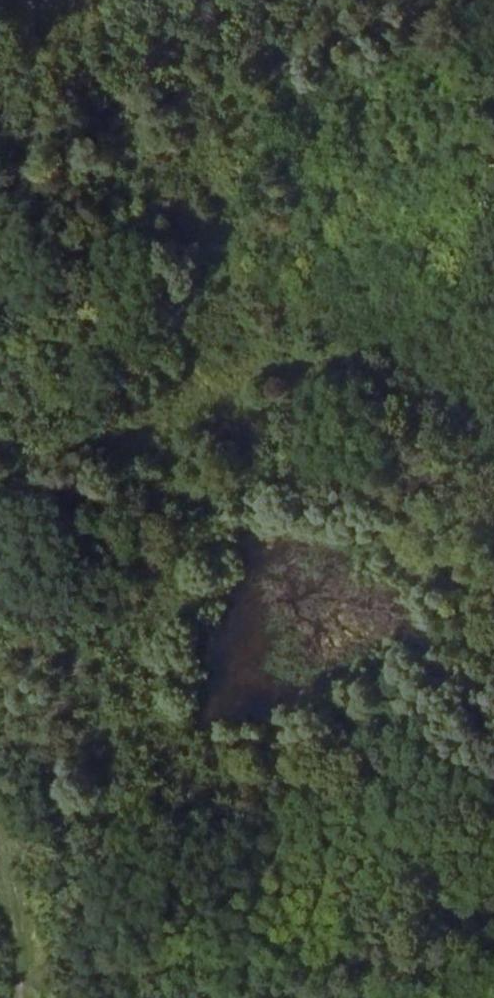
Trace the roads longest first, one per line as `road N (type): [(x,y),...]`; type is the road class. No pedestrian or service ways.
road 1 (track): [(23,997),(20,933),(0,846)]

